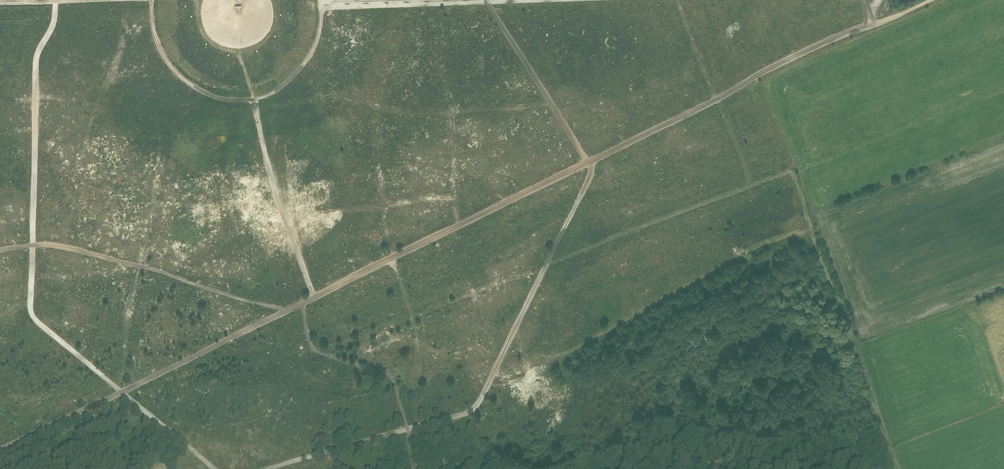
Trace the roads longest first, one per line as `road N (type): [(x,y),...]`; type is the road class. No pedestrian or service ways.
road 1 (track): [(930,0),(751,75),(0,452)]

